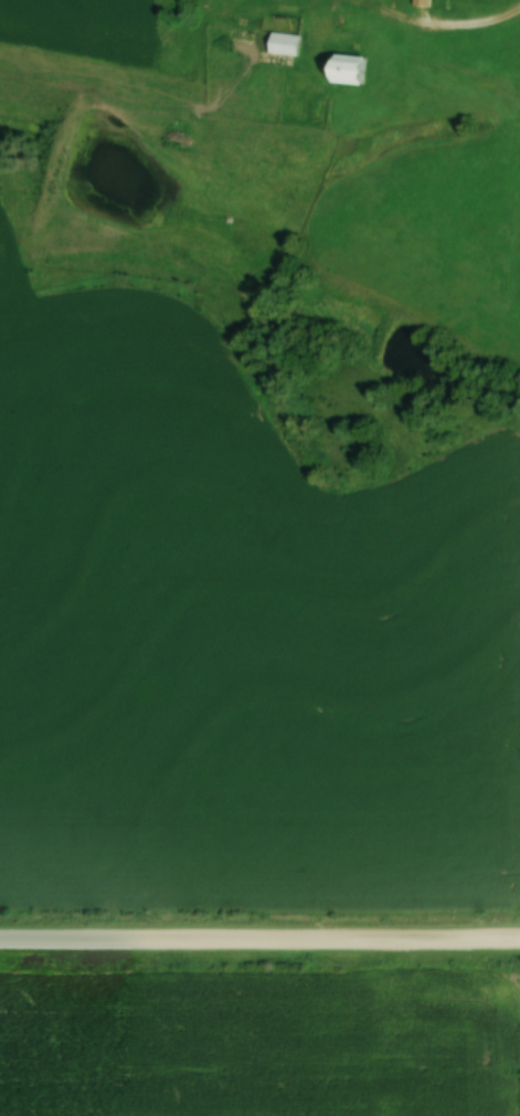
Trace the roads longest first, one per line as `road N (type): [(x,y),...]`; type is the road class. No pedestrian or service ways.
road 1 (residential): [(0,938),(519,939)]

